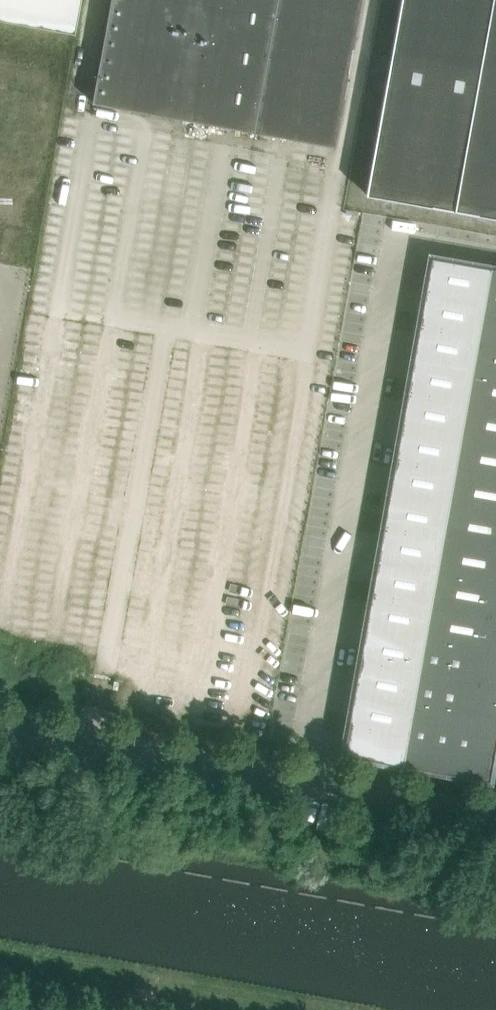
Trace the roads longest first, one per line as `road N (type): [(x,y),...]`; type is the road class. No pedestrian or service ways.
road 1 (unclassified): [(495,819),(0,728)]

